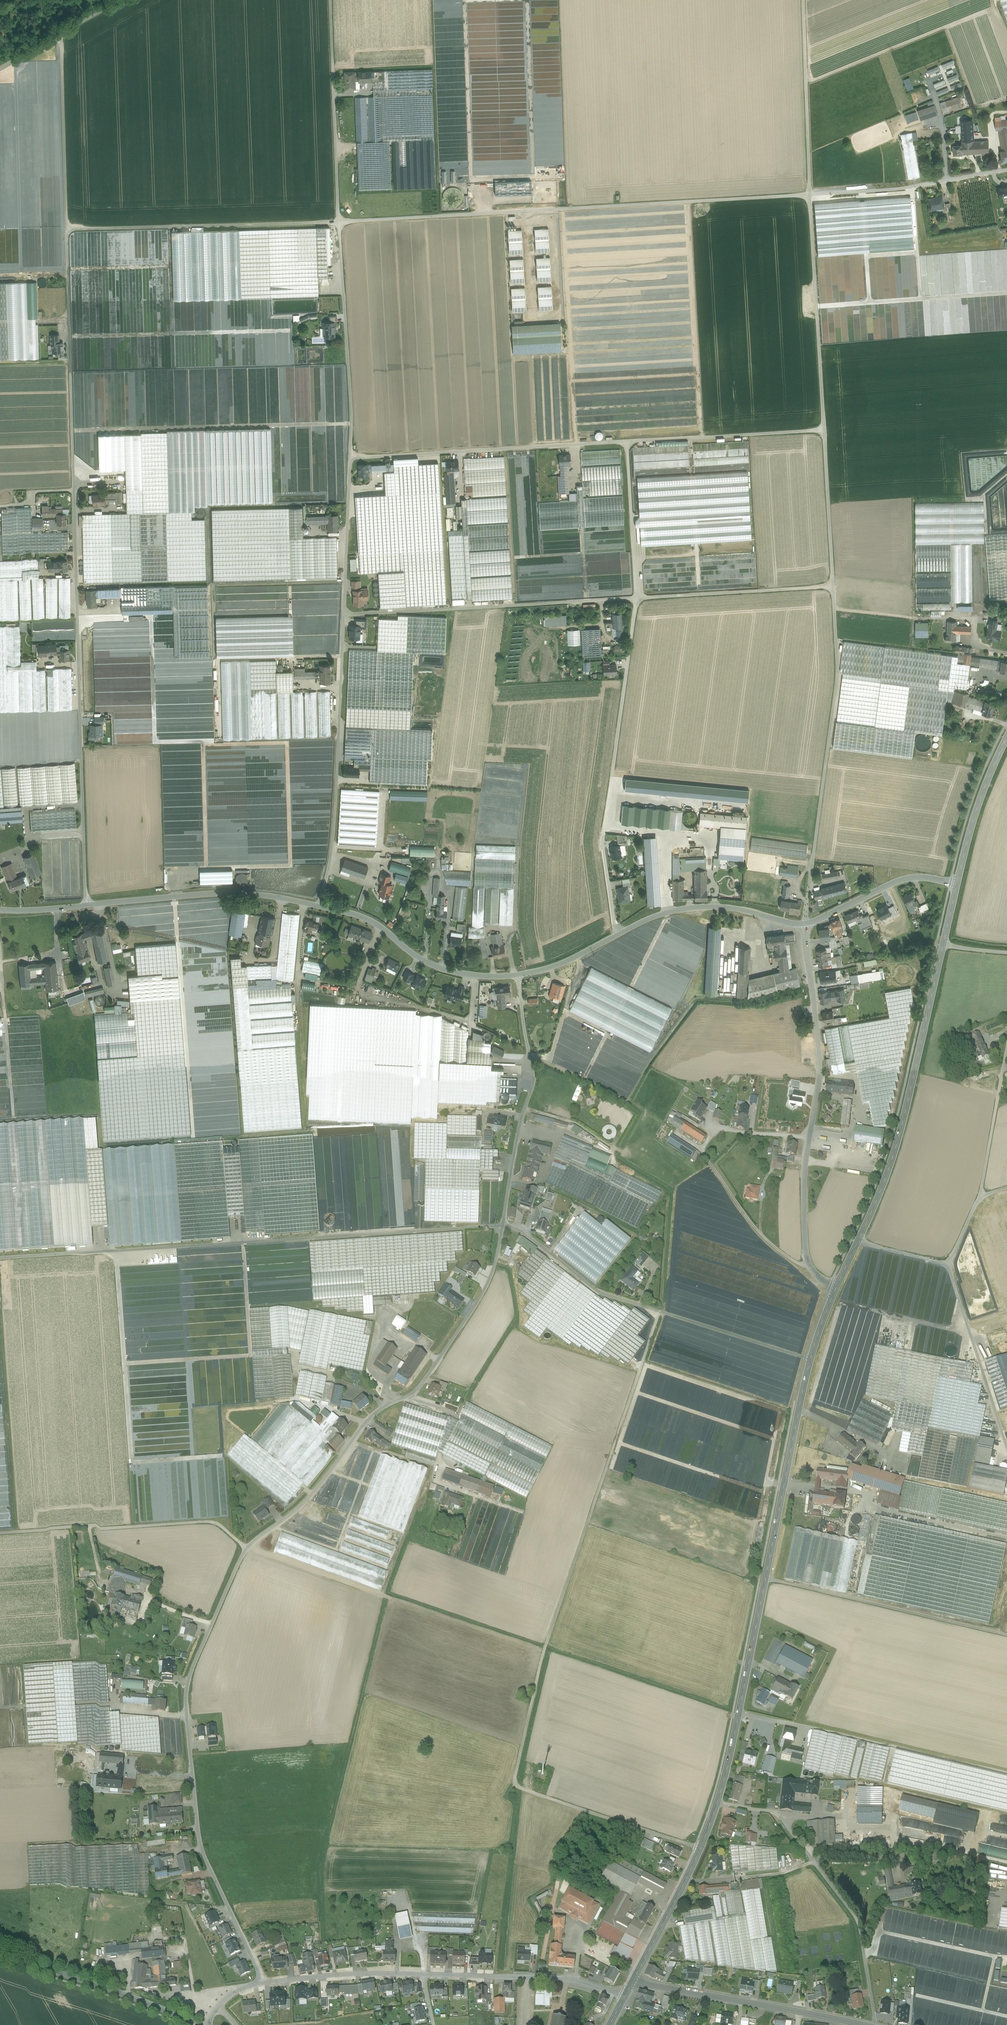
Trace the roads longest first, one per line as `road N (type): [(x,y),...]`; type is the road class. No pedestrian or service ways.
road 1 (track): [(700,1849),(515,1786),(537,1678),(659,1311),(811,1359)]
road 2 (track): [(659,1311),(598,1292),(527,1234),(501,1225),(0,1259)]
road 3 (residential): [(247,1547),(301,1507),(366,1422),(415,1392),(494,1268),(533,1082),(518,975)]
road 4 (unclassified): [(67,230),(86,905)]
road 5 (secondary): [(718,1804),(811,1359),(836,1289)]
road 6 (track): [(627,442),(636,598),(603,842),(617,936)]
road 7 (unclassified): [(344,615),(832,586)]
road 8 (unclassified): [(350,458),(825,430)]
road 9 (unclassified): [(811,194),(338,222)]
road 10 (residential): [(262,1982),(201,1847),(185,1688),(247,1547)]
road 11 (secondary): [(836,1289),(900,1128),(957,884)]
road 12 (unclassified): [(805,923),(820,1065),(802,1189),(805,1252),(818,1278),(836,1289)]
road 13 (track): [(611,1469),(646,1366),(779,1411),(758,1518)]
road 14 (unclassified): [(832,586),(838,672),(805,923)]
road 15 (tertiary): [(518,975),(563,963),(678,910),(731,907),(805,923)]
road 16 (track): [(116,1251),(131,1463),(220,1457)]
road 17 (unclassified): [(344,615),(332,841),(320,906)]
road 18 (track): [(206,867),(291,866),(287,743),(203,745)]
road 19 (track): [(76,430),(351,423)]
road 20 (track): [(1006,1774),(739,1712)]
road 21 (unclassified): [(338,222),(67,230)]
road 22 (unclassified): [(0,1536),(214,1522),(247,1547)]
road 23 (track): [(766,1578),(1006,1636)]
road 24 (track): [(808,1415),(841,1303),(968,1328)]
road 25 (track): [(78,619),(151,617),(156,741),(203,745)]
road 26 (track): [(124,1364),(251,1355),(243,1242)]
road 27 (unclassified): [(811,194),(825,430)]
road 28 (unclassified): [(338,222),(350,458)]
road 29 (tertiary): [(86,905),(230,893),(320,906)]
road 30 (track): [(947,1265),(980,1197),(1006,1049)]
road 31 (tertiary): [(854,2024),(633,1981)]
road 32 (unclassified): [(331,0),(338,222)]
road 33 (track): [(289,330),(73,336)]
road 34 (secondary): [(0,1954),(197,2024)]
road 35 (residential): [(626,1995),(566,1979),(422,1973)]
road 36 (unclassified): [(61,33),(67,230)]
road 37 (residential): [(811,194),(902,190),(1006,170)]
road 38 (residential): [(806,0),(811,194)]
road 39 (track): [(1006,1449),(947,1265)]
road 40 (track): [(817,306),(1006,293)]
road 41 (residential): [(875,2024),(858,1920),(814,1862)]
road 42 (tertiary): [(805,923),(901,880),(957,884)]
road 43 (residential): [(422,1973),(262,1982)]
road 44 (unclassified): [(350,458),(344,615)]
road 45 (unclassified): [(825,430),(832,586)]
road 46 (secondary): [(957,884),(1006,739)]
road 47 (track): [(763,1492),(620,1443)]
road 48 (track): [(637,1393),(774,1439)]
road 49 (unclassified): [(814,1862),(784,1874),(685,1881)]
road 50 (residential): [(814,1862),(780,1813),(718,1804)]
road 51 (track): [(203,745),(206,867)]

